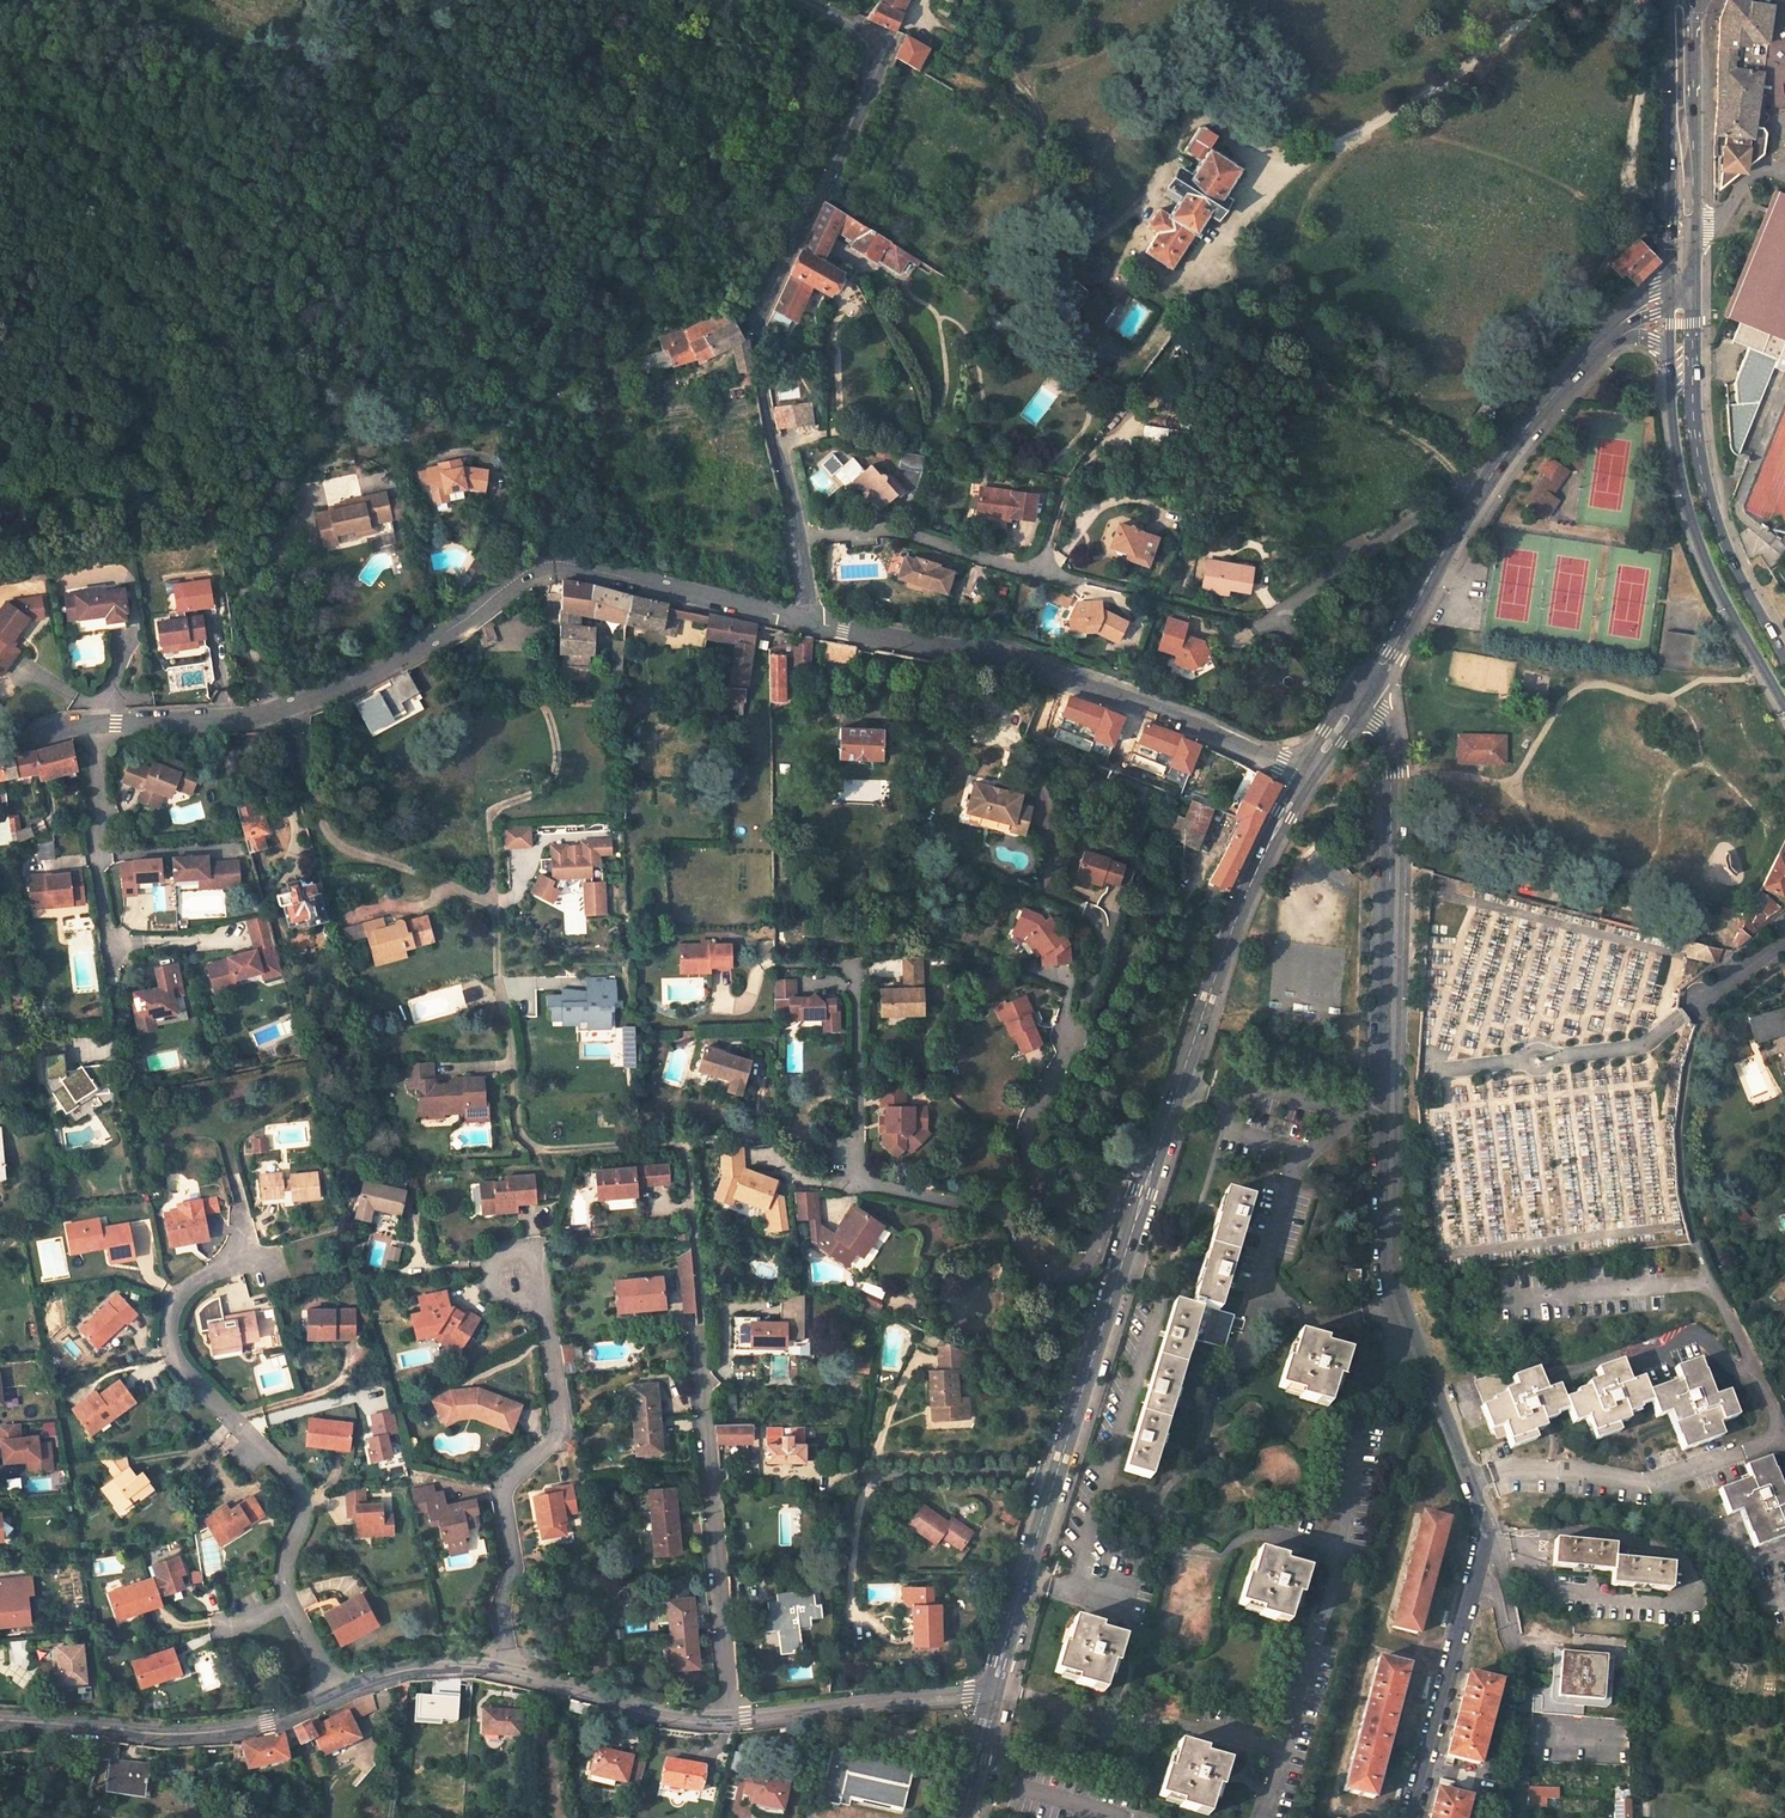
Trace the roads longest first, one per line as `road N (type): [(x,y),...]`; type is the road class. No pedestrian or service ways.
road 1 (unclassified): [(1361,699),(1381,717),(1391,773),(1390,1269),(1487,1535)]
road 2 (residential): [(291,706),(319,815),(341,848),(494,903),(515,1127),(527,1142),(545,1150),(684,1142)]
road 3 (residential): [(804,541),(763,400),(755,332),(868,99),(876,54),(854,23),(809,0)]
road 4 (residential): [(731,1720),(684,1142)]
road 5 (residential): [(806,620),(567,564),(536,571),(397,661),(291,706)]
road 6 (tertiary): [(1153,1174),(993,1692)]
road 7 (residential): [(1307,775),(1183,718),(1018,659),(806,620)]
road 8 (residential): [(291,1601),(287,1556),(306,1512),(303,1493),(174,1356),(168,1326),(177,1294),(247,1256),(241,1212)]
road 9 (residential): [(770,964),(839,964),(856,981),(860,1184),(1011,1219)]
road 10 (residential): [(506,1672),(501,1607),(514,1557),(504,1488),(563,1430),(542,1295),(518,1277)]
road 11 (tertiary): [(1307,775),(1232,933),(1153,1174)]
road 12 (secondary): [(1784,685),(1728,587),(1704,520),(1683,437),(1681,358)]
road 13 (tertiary): [(0,1721),(175,1733),(267,1722),(339,1694)]
road 14 (residential): [(1107,920),(1074,1029),(1024,1124),(1027,1178),(1011,1219)]
road 15 (secondary): [(1680,291),(1680,0)]
road 16 (residential): [(1258,628),(1465,484),(1488,481)]
road 17 (residential): [(804,541),(884,530),(1065,581)]
road 18 (tertiary): [(731,1720),(993,1692)]
road 19 (unclassified): [(1478,1566),(1411,1817)]
road 20 (tertiary): [(1488,481),(1361,699)]
road 21 (residential): [(93,724),(96,870),(112,971)]
road 22 (residential): [(1011,1219),(1034,1269),(1055,1278),(1075,1274),(1094,1255),(1126,1174),(1153,1174)]
road 23 (tertiary): [(506,1672),(628,1705),(731,1720)]
road 24 (residential): [(291,706),(93,724)]
road 25 (tertiary): [(339,1694),(414,1668),(506,1672)]
road 26 (unclassified): [(1523,1671),(1520,1817)]
road 27 (tertiary): [(1577,368),(1488,481)]
road 28 (unclassified): [(1523,1671),(1503,1562),(1487,1535)]
road 29 (residential): [(1784,936),(1692,1007),(1703,1020)]
road 30 (tertiary): [(1680,291),(1621,321),(1577,368)]
road 31 (tertiary): [(993,1692),(965,1817)]

